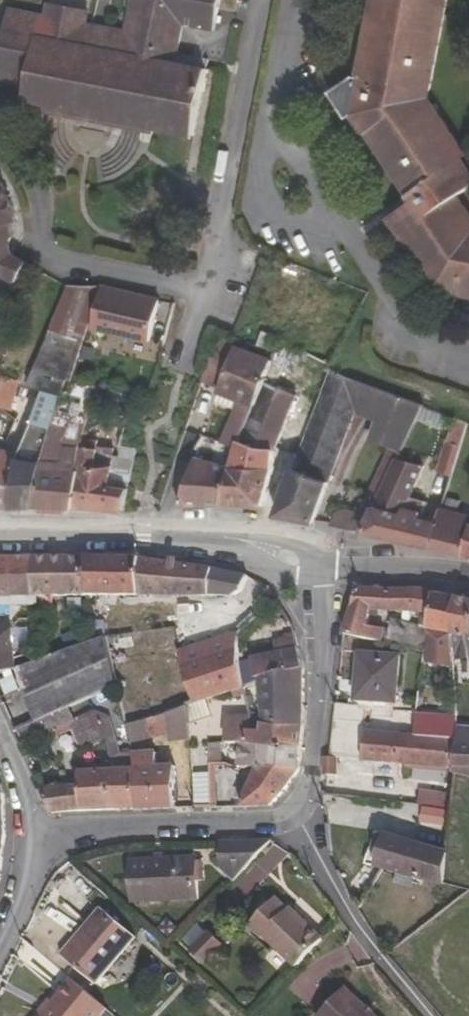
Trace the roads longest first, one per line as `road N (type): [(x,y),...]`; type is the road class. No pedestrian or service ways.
road 1 (residential): [(208,292),(257,0)]
road 2 (residential): [(0,152),(41,218),(42,262),(208,292)]
road 3 (residential): [(309,834),(320,570)]
road 4 (residential): [(50,856),(309,834)]
road 5 (tertiary): [(0,536),(232,541)]
road 6 (residential): [(309,834),(394,991),(421,1015)]
road 7 (tertiary): [(468,576),(338,566),(322,555)]
road 8 (residential): [(175,421),(208,292)]
road 9 (residential): [(0,741),(50,856)]

